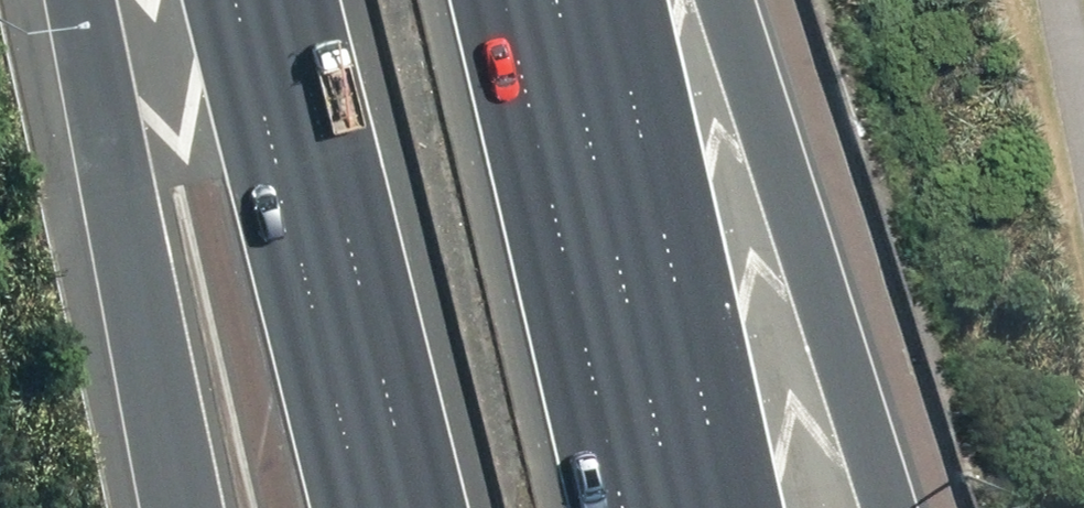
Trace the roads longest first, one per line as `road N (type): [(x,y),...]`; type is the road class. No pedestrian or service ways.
road 1 (motorway): [(728,0),(893,507)]
road 2 (motorway): [(419,507),(293,0)]
road 3 (motorway): [(507,0),(624,507)]
road 4 (motorway): [(186,507),(83,0)]

